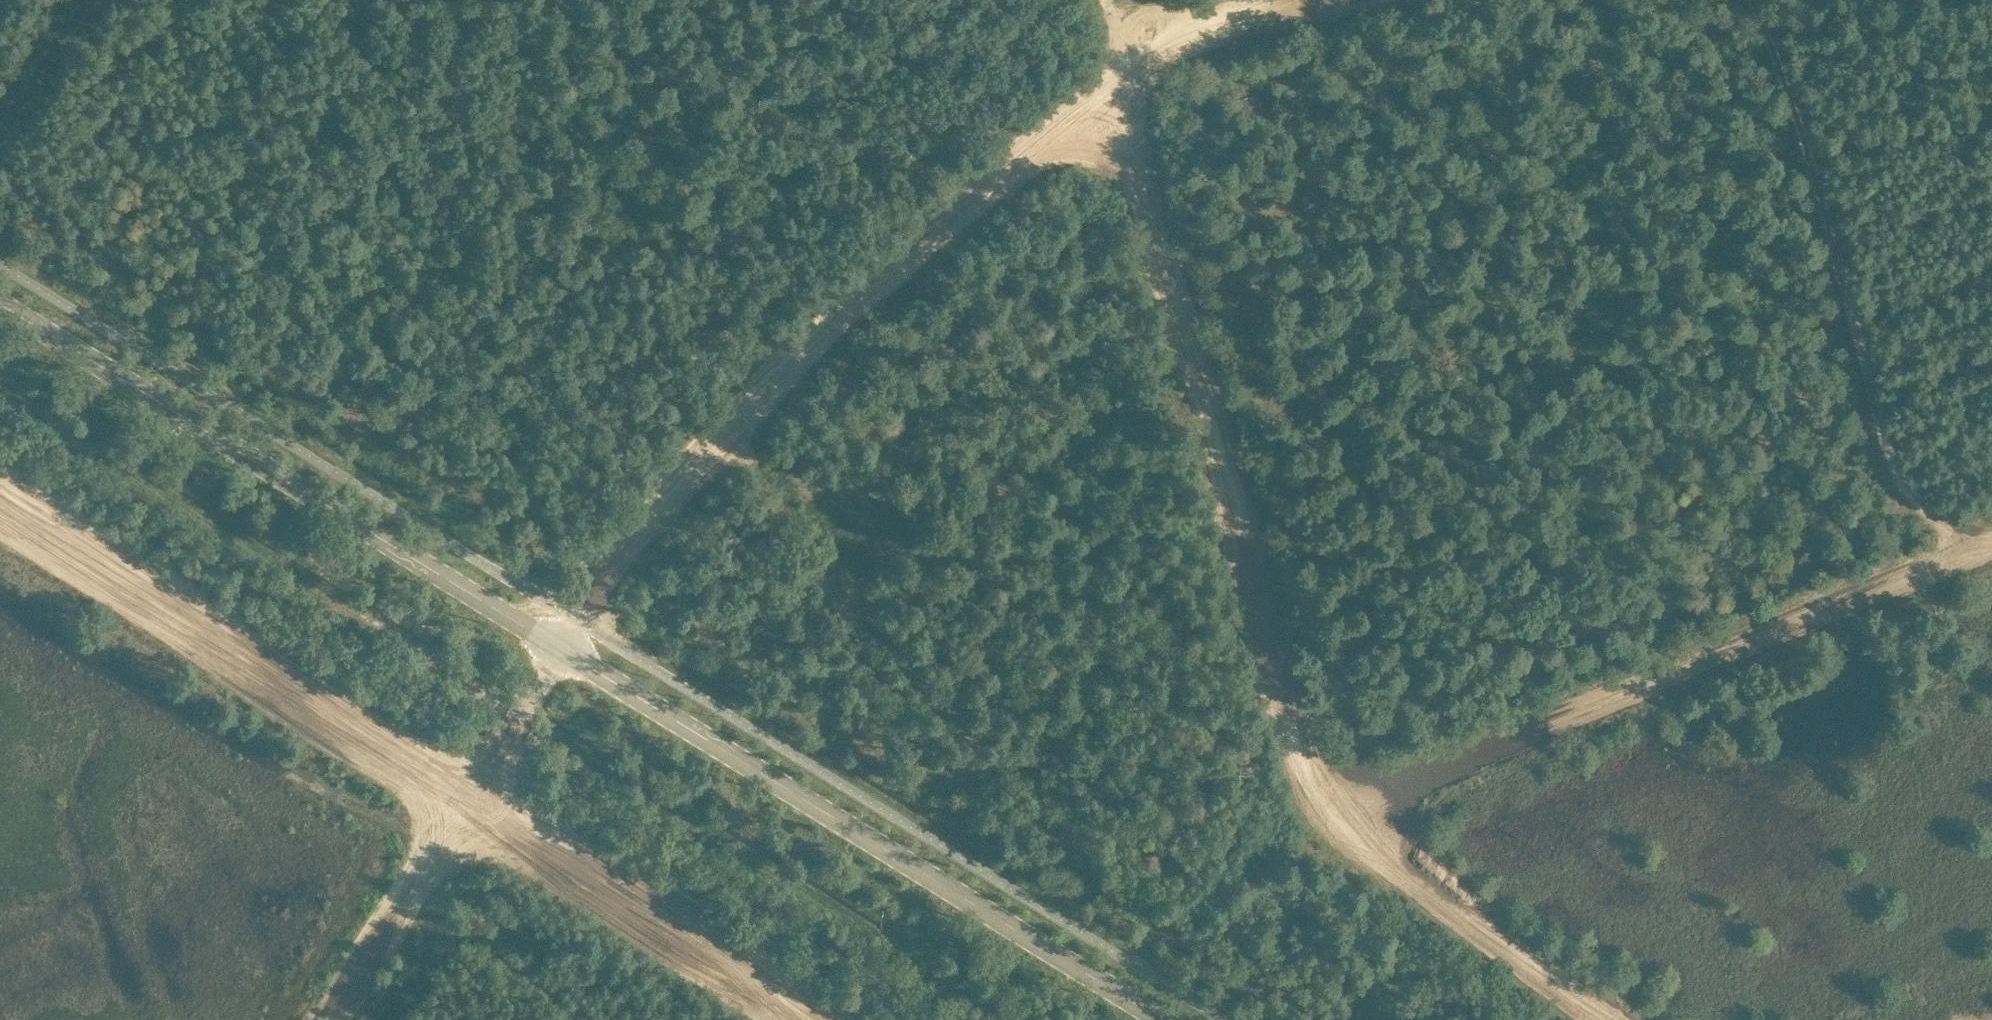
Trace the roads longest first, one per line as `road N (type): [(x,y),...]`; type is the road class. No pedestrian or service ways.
road 1 (tertiary): [(1172,1019),(0,304)]
road 2 (track): [(1616,1019),(1359,832),(1304,763),(1131,72)]
road 3 (track): [(826,1019),(464,799),(0,493)]
road 4 (track): [(1131,72),(838,305),(679,477),(563,646)]
road 5 (track): [(1359,832),(1397,786),(1991,543)]
road 6 (track): [(1756,0),(1787,76),(1882,443),(1930,517),(1985,545)]
road 7 (track): [(330,1019),(563,646)]
road 8 (track): [(1291,0),(1201,21),(1131,72)]
road 9 (track): [(77,0),(0,124)]

